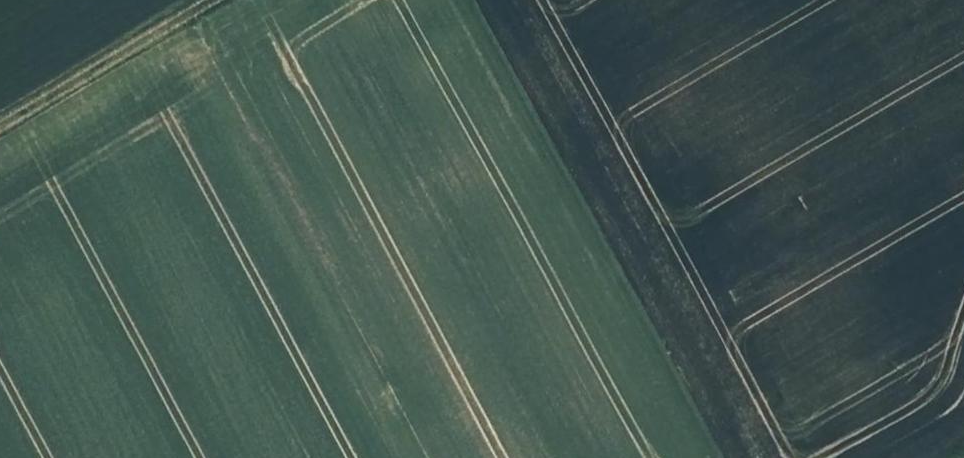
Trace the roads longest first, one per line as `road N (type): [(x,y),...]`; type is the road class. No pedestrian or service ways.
road 1 (track): [(222,0),(0,131)]

